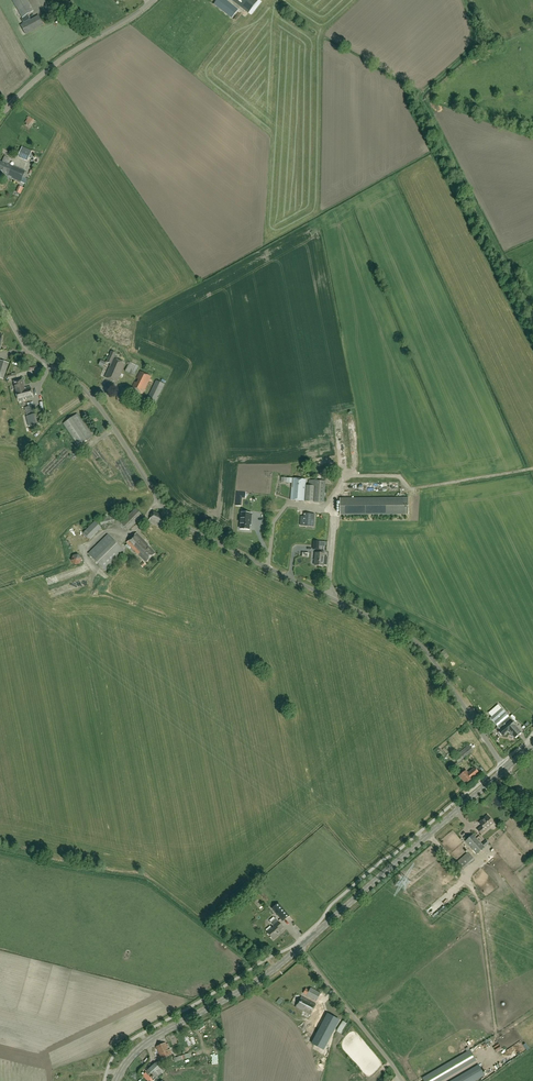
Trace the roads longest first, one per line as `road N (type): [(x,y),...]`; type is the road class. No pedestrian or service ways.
road 1 (unclassified): [(506,769),(417,643),(174,518),(91,396),(30,350),(0,304)]
road 2 (tertiary): [(299,948),(506,769)]
road 3 (tertiary): [(116,1080),(151,1040),(250,986),(299,948)]
road 4 (unclassified): [(0,117),(51,67),(153,0)]
road 5 (unclassified): [(299,948),(402,1080)]

